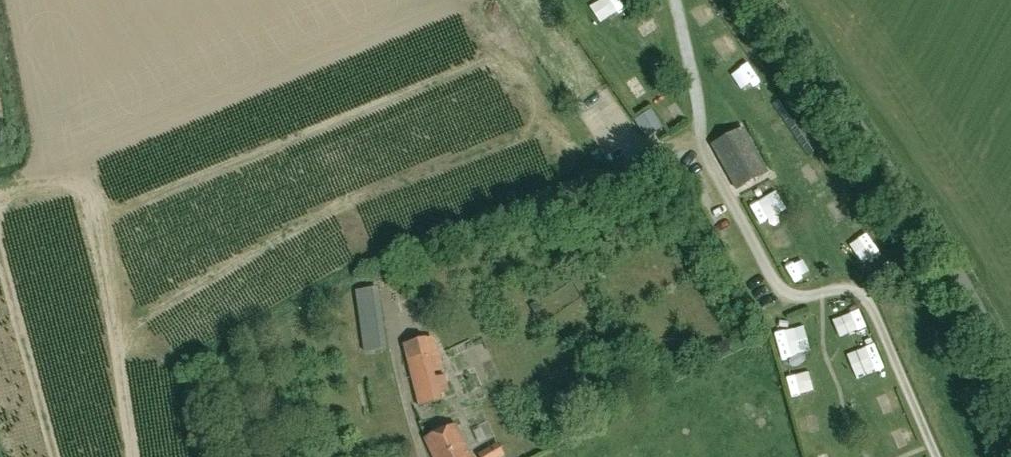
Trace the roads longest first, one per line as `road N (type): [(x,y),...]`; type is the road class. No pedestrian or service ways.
road 1 (track): [(693,72),(703,150),(773,283),(800,297),(849,289),(864,298),(937,456)]
road 2 (track): [(693,72),(752,123),(849,289)]
road 3 (track): [(693,72),(604,39),(568,0)]

